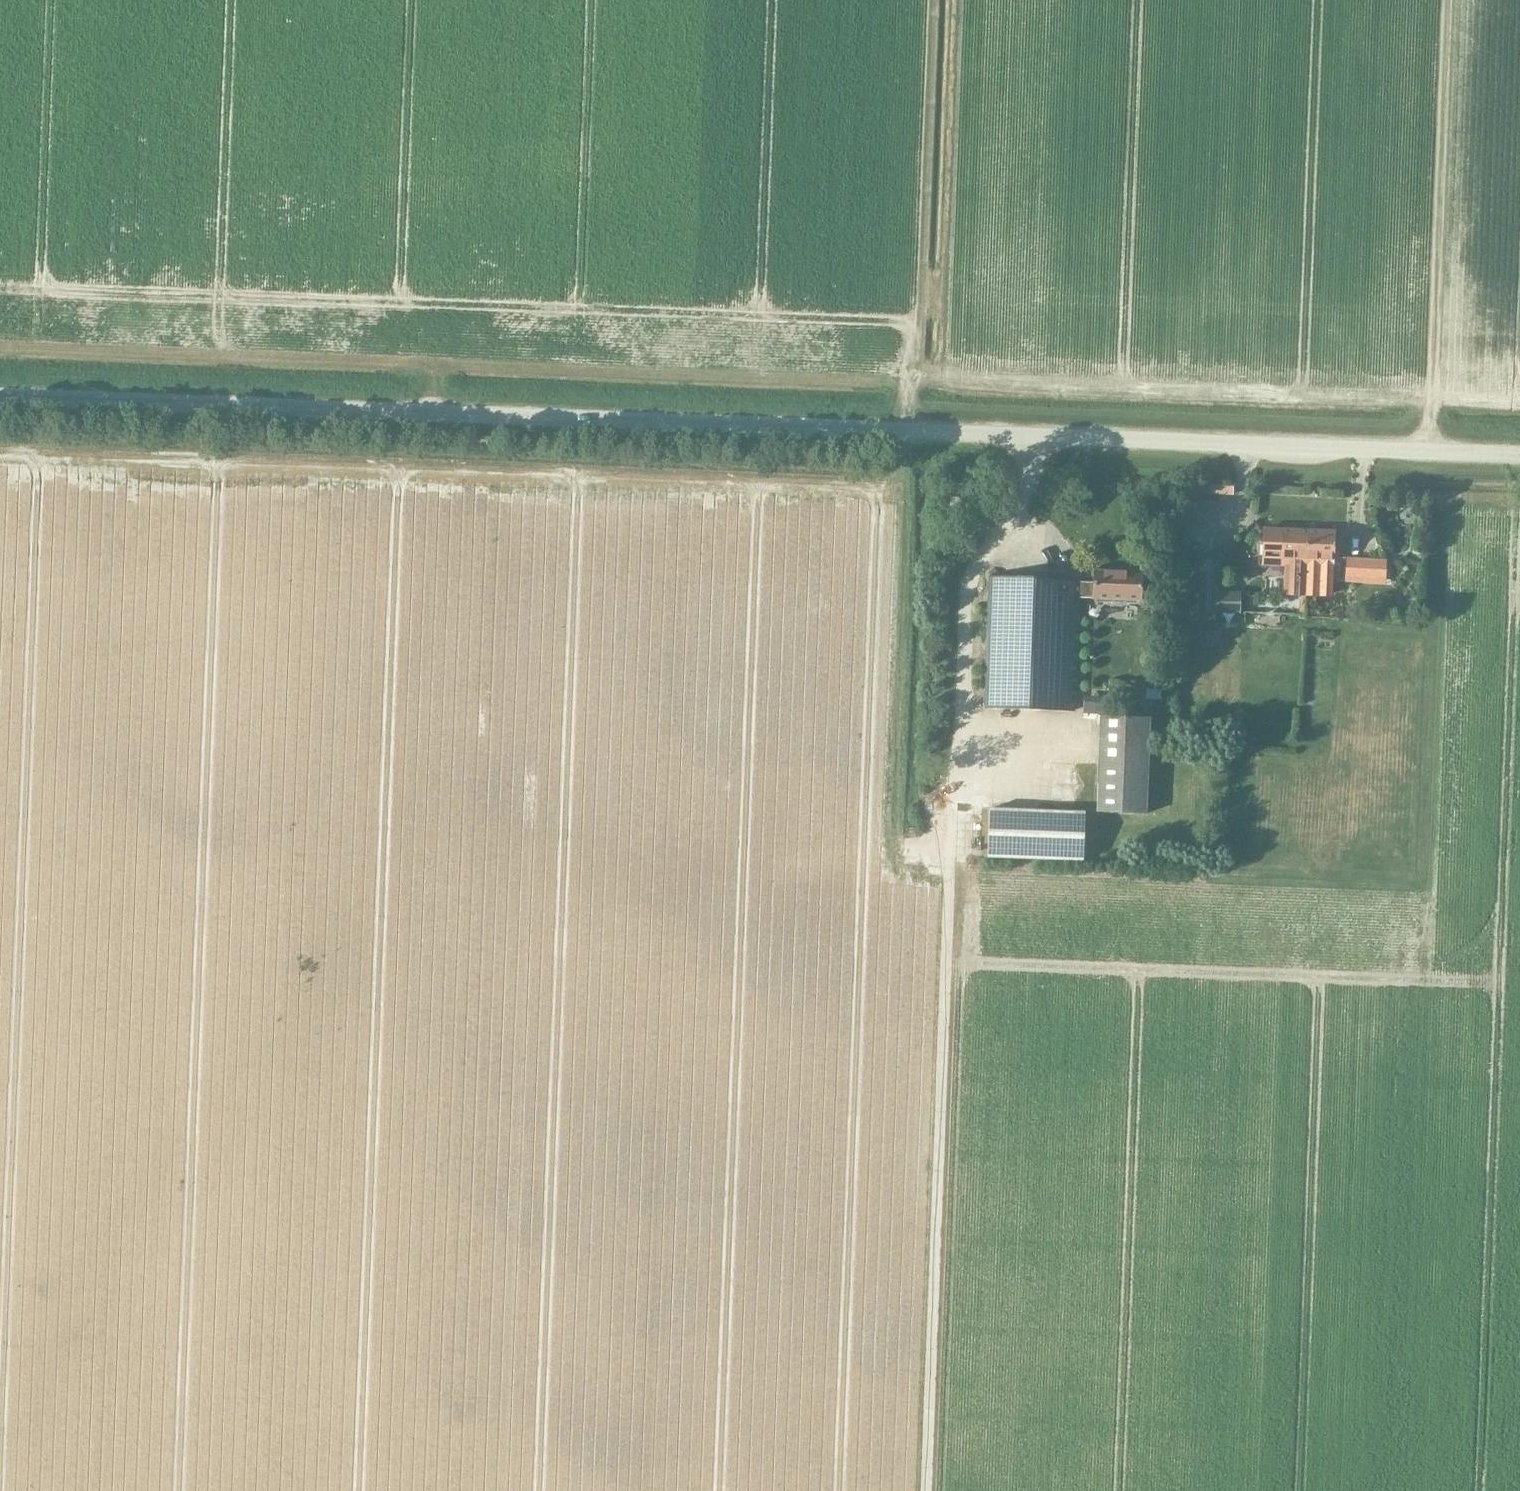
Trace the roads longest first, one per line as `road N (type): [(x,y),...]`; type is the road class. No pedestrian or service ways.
road 1 (unclassified): [(1519,457),(0,400)]

